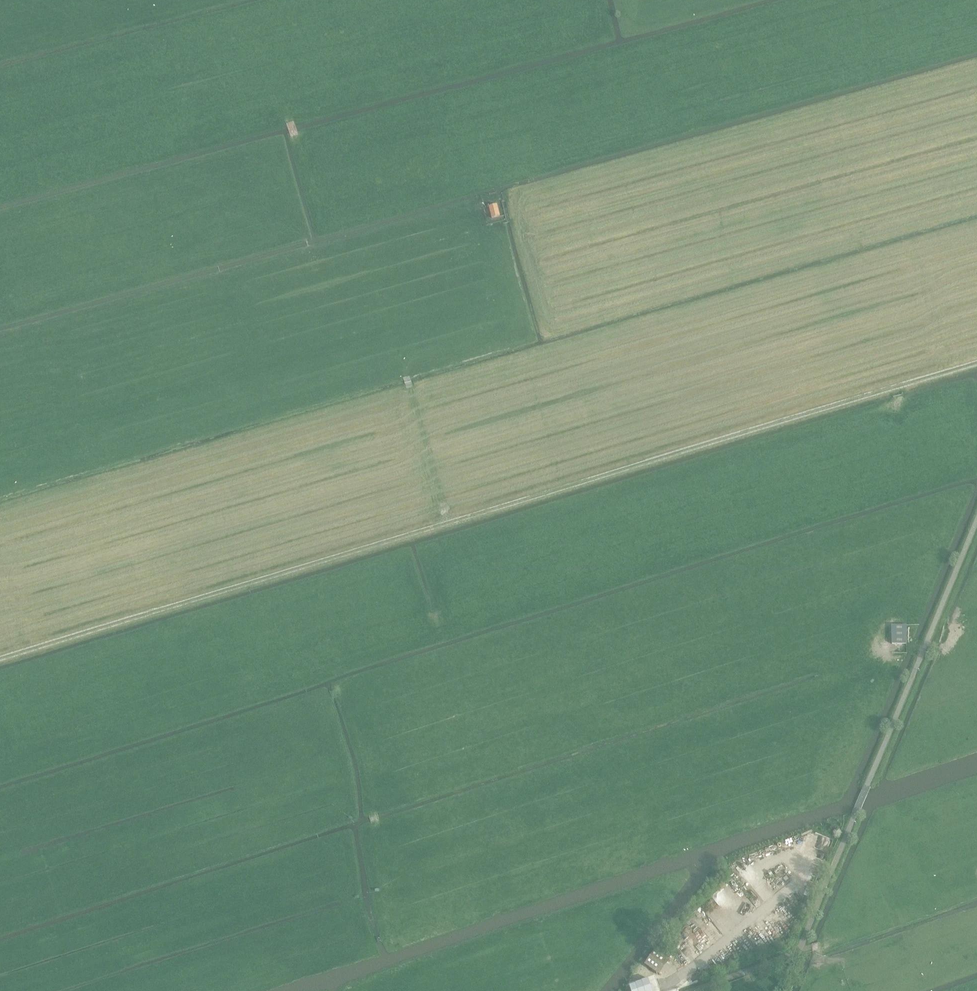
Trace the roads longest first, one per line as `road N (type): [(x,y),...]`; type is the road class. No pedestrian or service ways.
road 1 (track): [(976,363),(0,661)]
road 2 (track): [(405,376),(450,524)]

